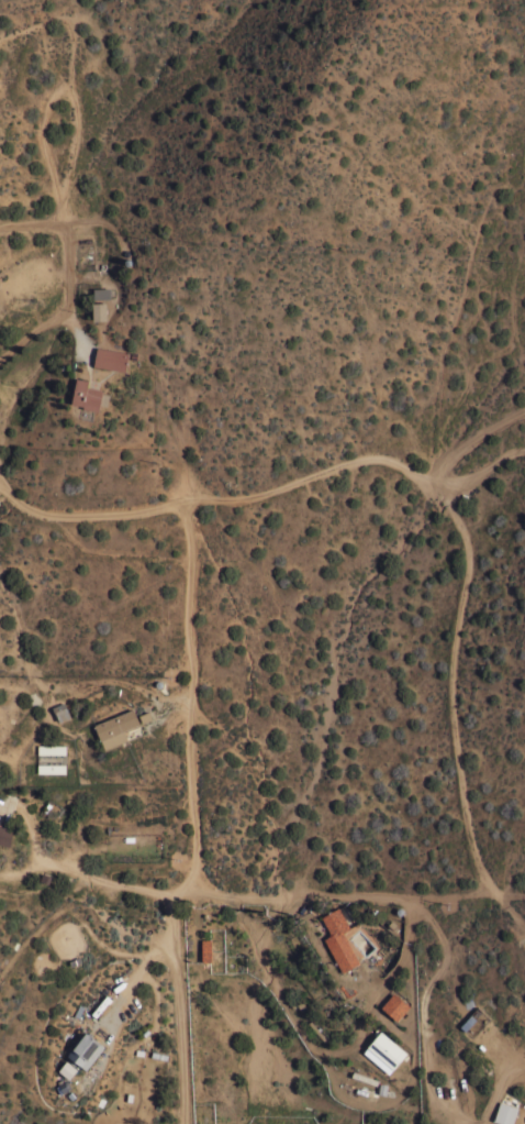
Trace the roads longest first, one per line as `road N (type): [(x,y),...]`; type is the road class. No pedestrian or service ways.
road 1 (residential): [(181,1123),(171,910),(191,863),(193,834),(188,531),(178,500)]
road 2 (residential): [(447,493),(378,462),(242,499),(178,500),(92,518),(46,516),(0,487)]
road 3 (track): [(524,925),(489,885),(469,836),(449,668),(469,565),(447,493)]
road 4 (track): [(440,473),(435,379),(455,304),(492,187),(524,188)]

